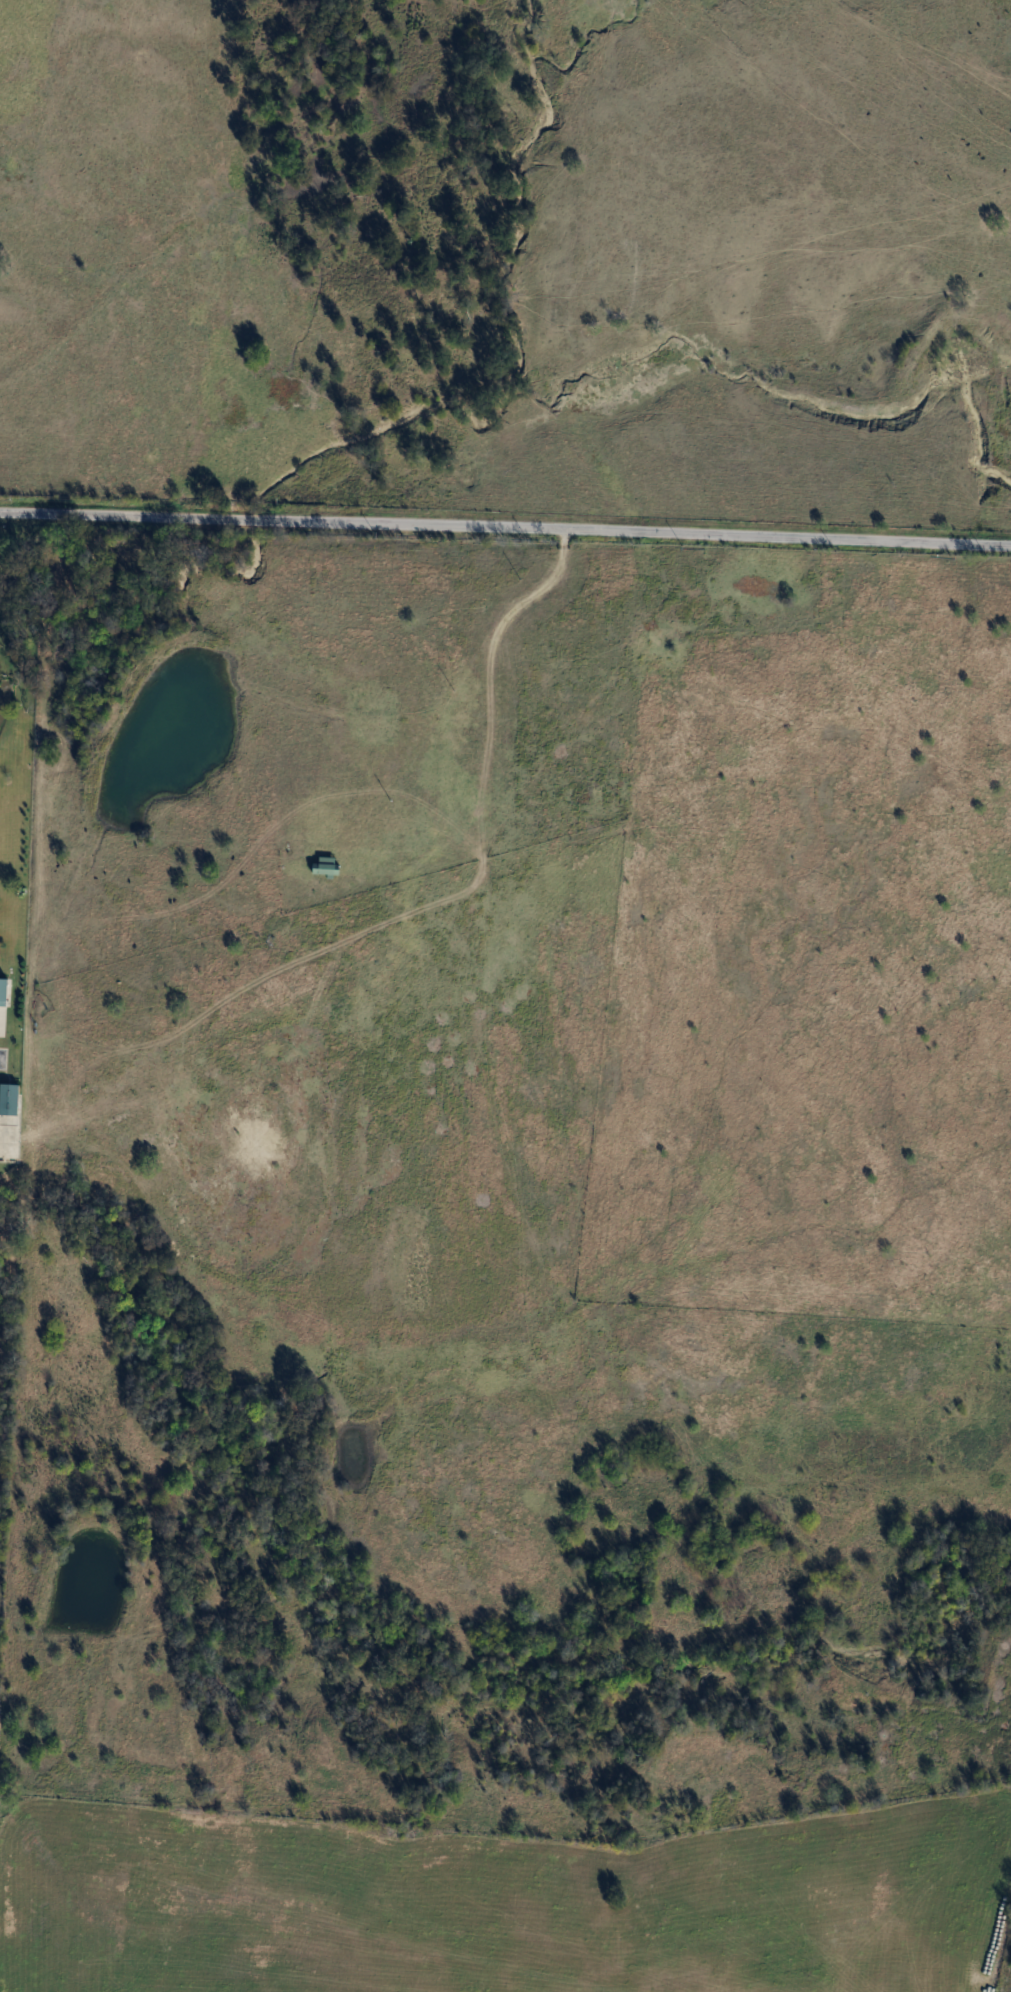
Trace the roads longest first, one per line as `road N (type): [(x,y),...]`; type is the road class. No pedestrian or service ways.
road 1 (residential): [(1010,546),(0,512)]

